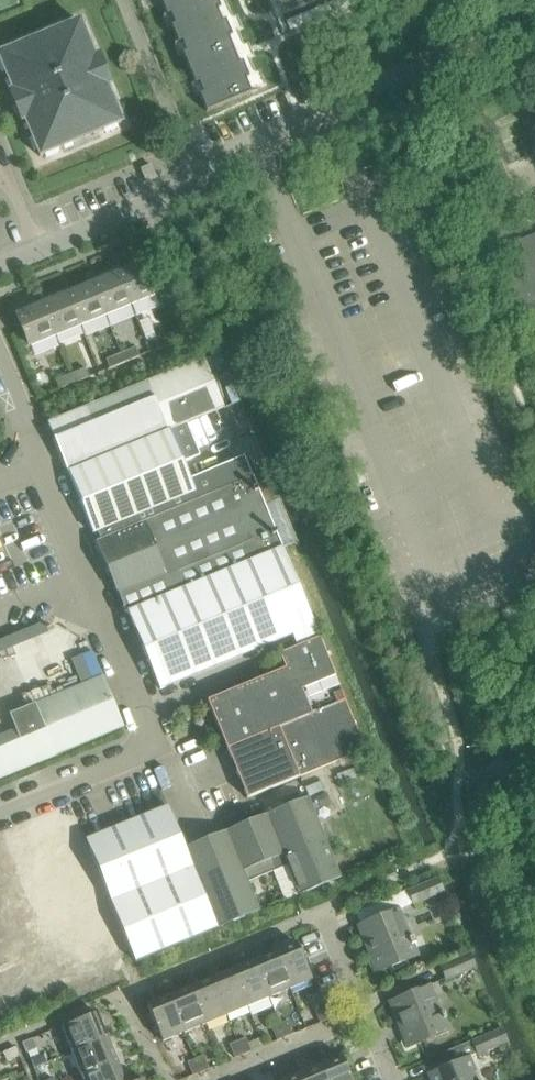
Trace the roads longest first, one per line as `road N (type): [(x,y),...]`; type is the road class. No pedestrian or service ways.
road 1 (residential): [(0,812),(156,748),(0,364)]
road 2 (unclassified): [(302,122),(534,15)]
road 3 (residential): [(394,1079),(321,910)]
road 4 (unclassified): [(168,194),(196,171),(302,122)]
road 5 (residential): [(40,251),(168,194)]
road 6 (residential): [(249,0),(302,122)]

